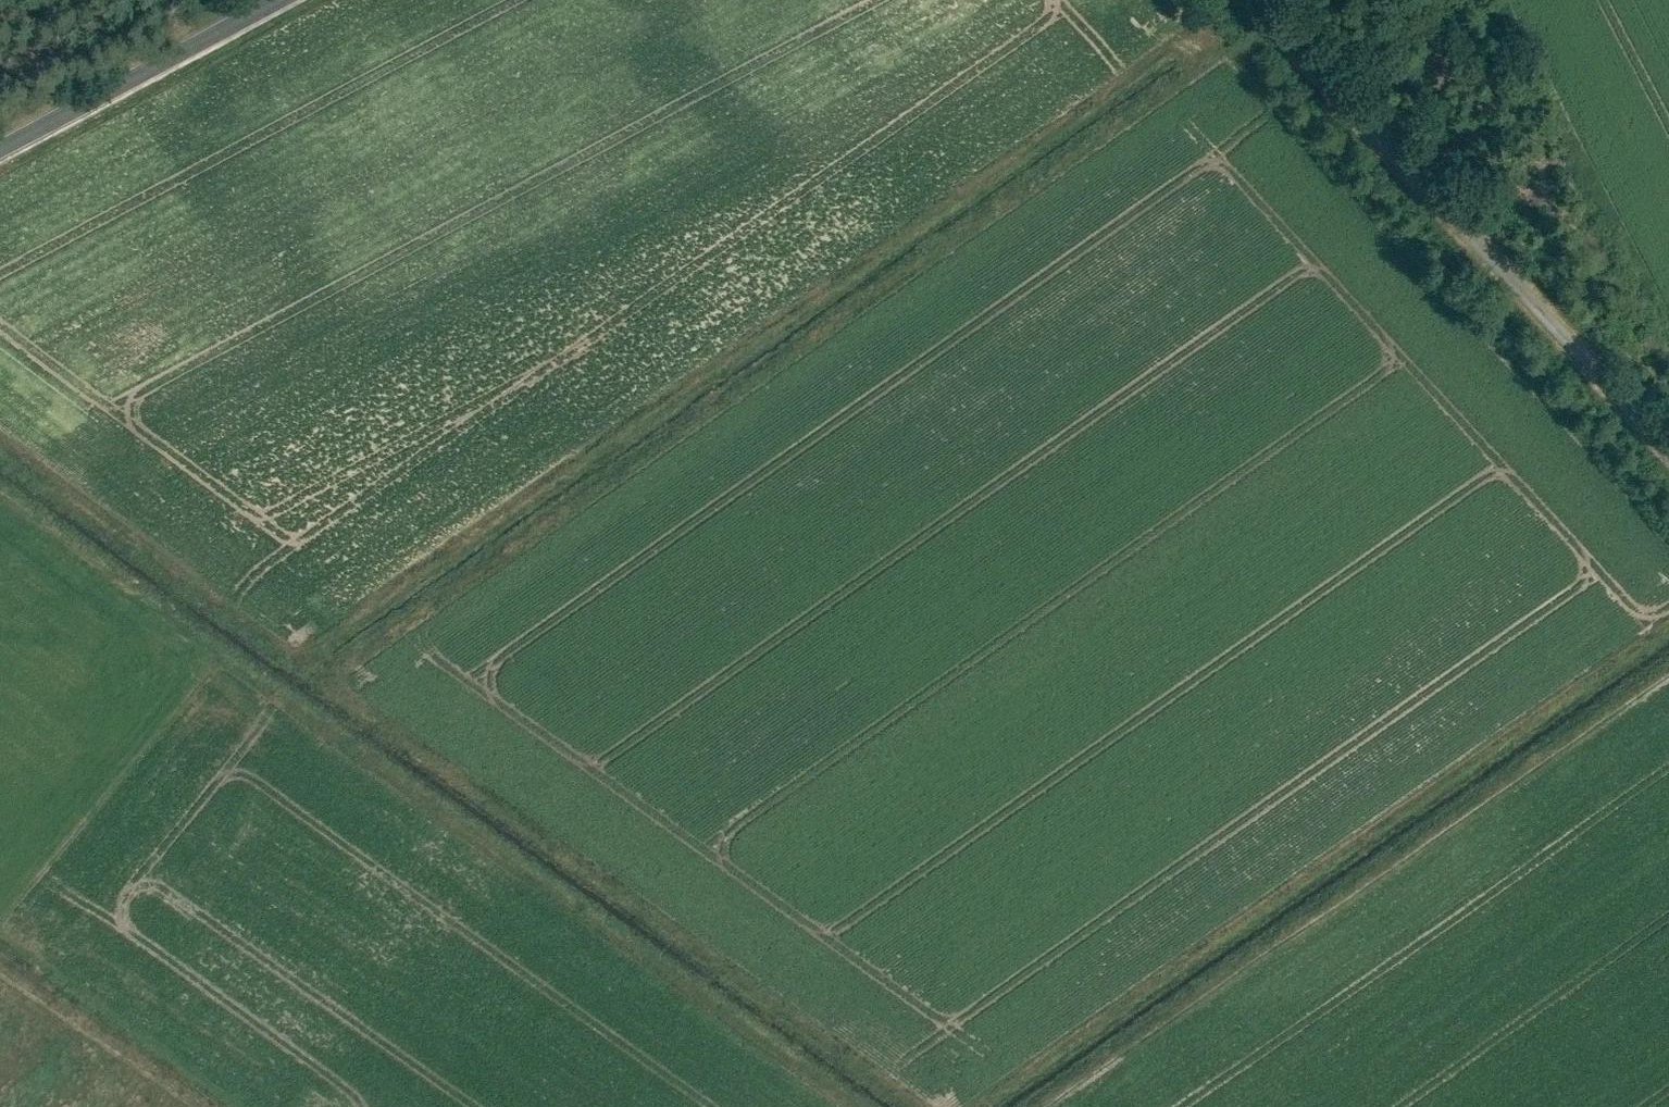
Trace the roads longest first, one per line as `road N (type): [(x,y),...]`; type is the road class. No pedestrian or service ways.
road 1 (unclassified): [(1256,0),(1668,448)]
road 2 (tertiary): [(0,145),(273,0)]

